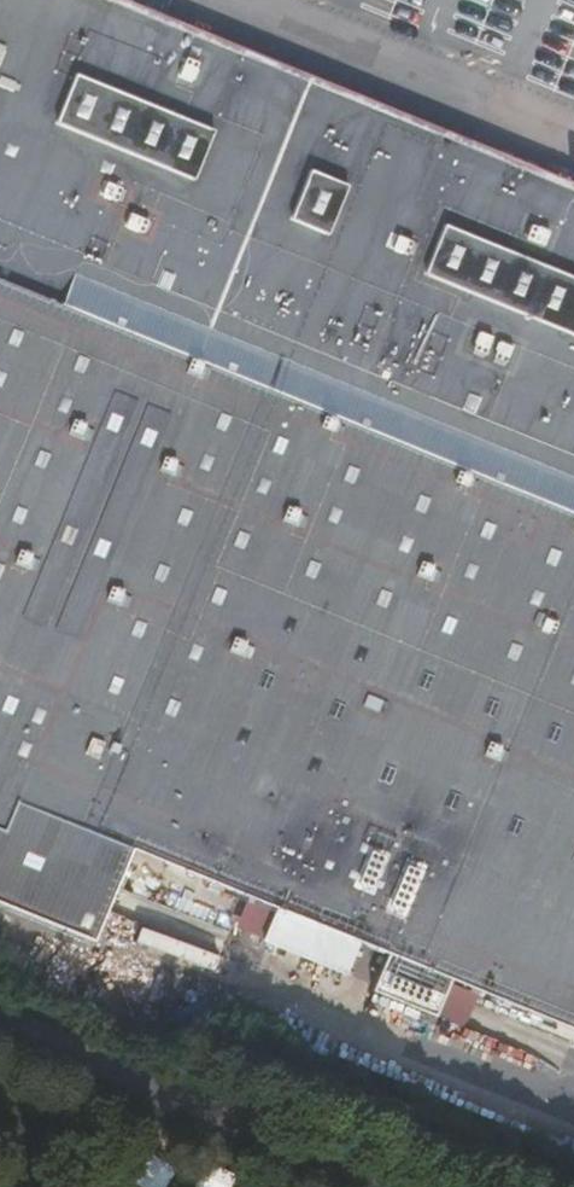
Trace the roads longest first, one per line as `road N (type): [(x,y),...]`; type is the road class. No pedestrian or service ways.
road 1 (unclassified): [(350,1186),(0,1028)]

